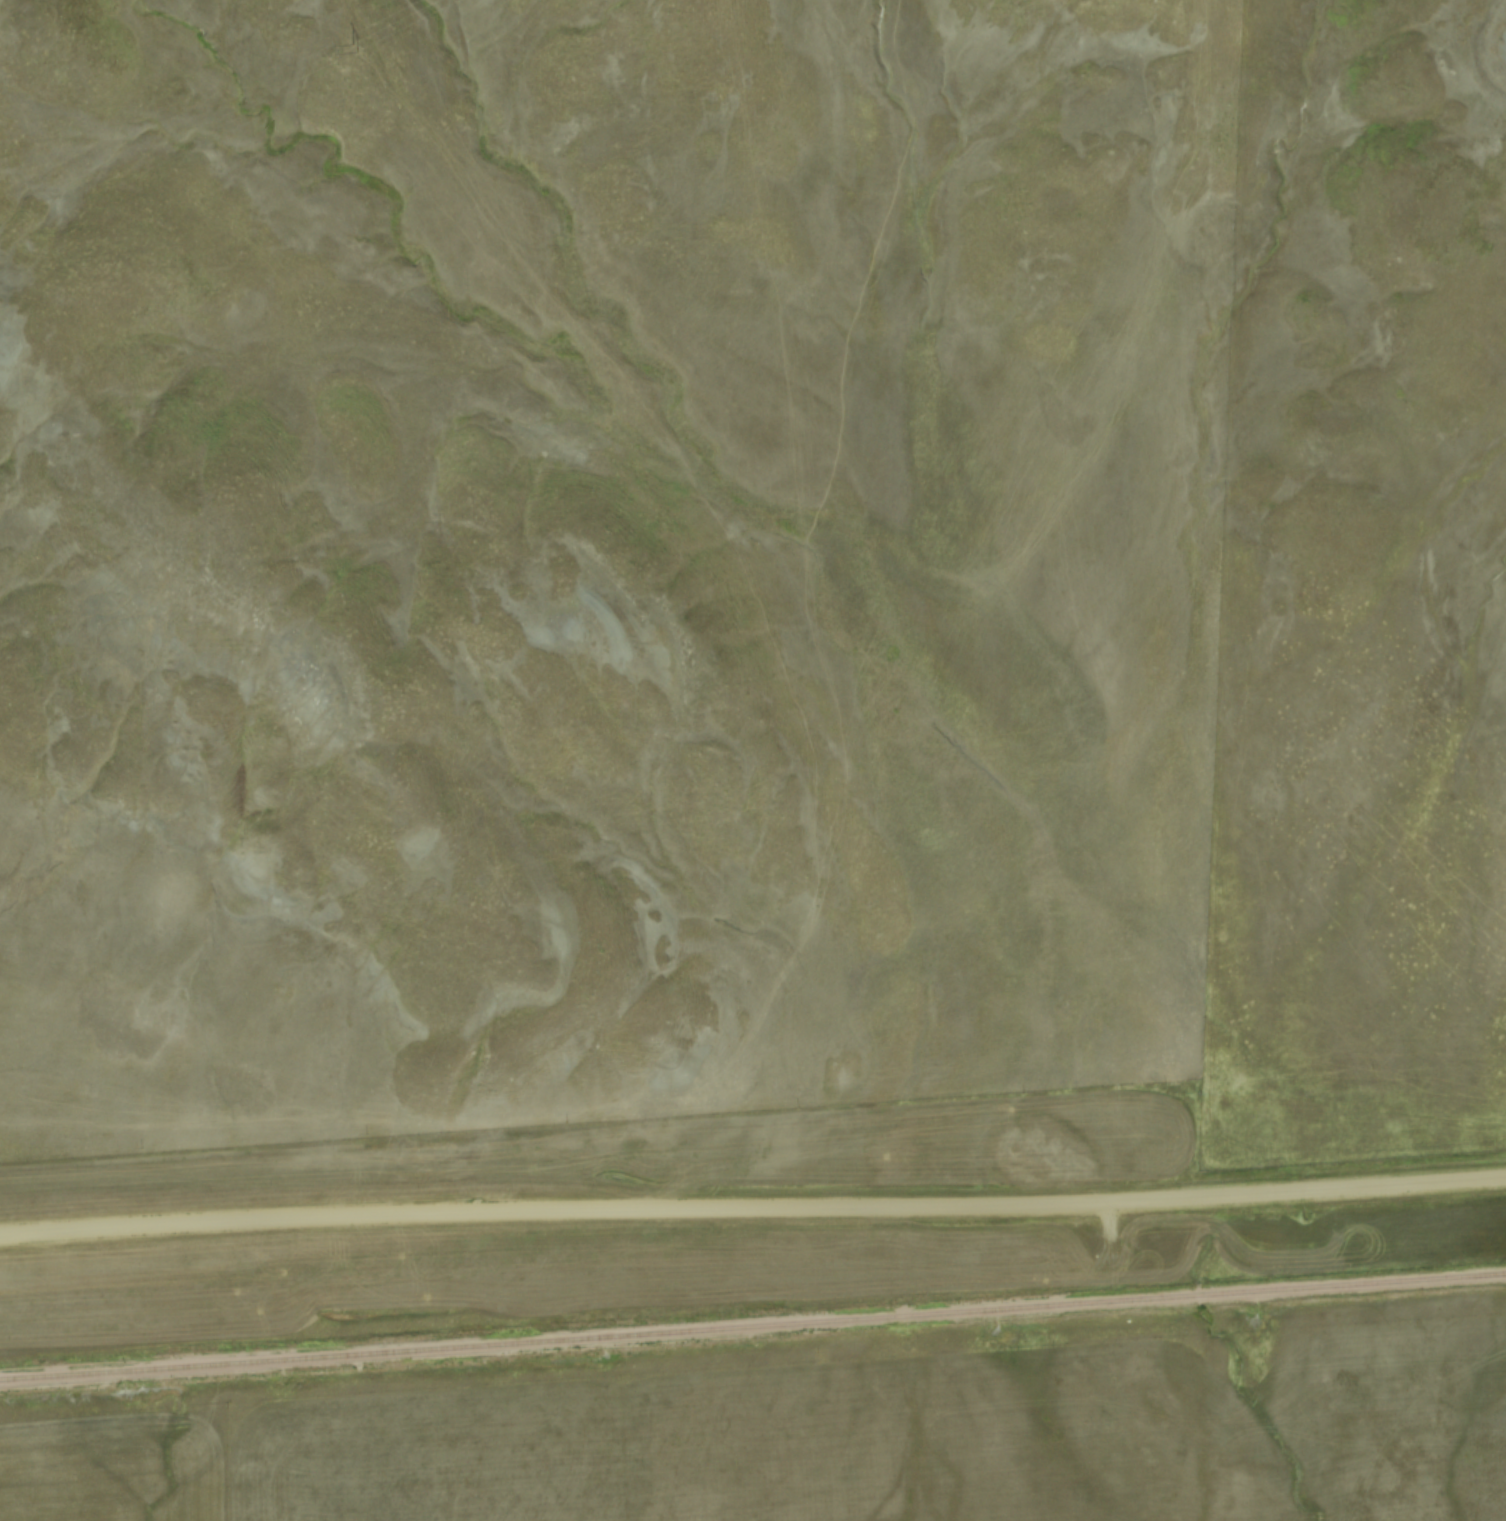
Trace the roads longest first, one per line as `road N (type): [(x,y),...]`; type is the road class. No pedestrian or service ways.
road 1 (residential): [(1505,1177),(1153,1202),(387,1211),(0,1237)]

